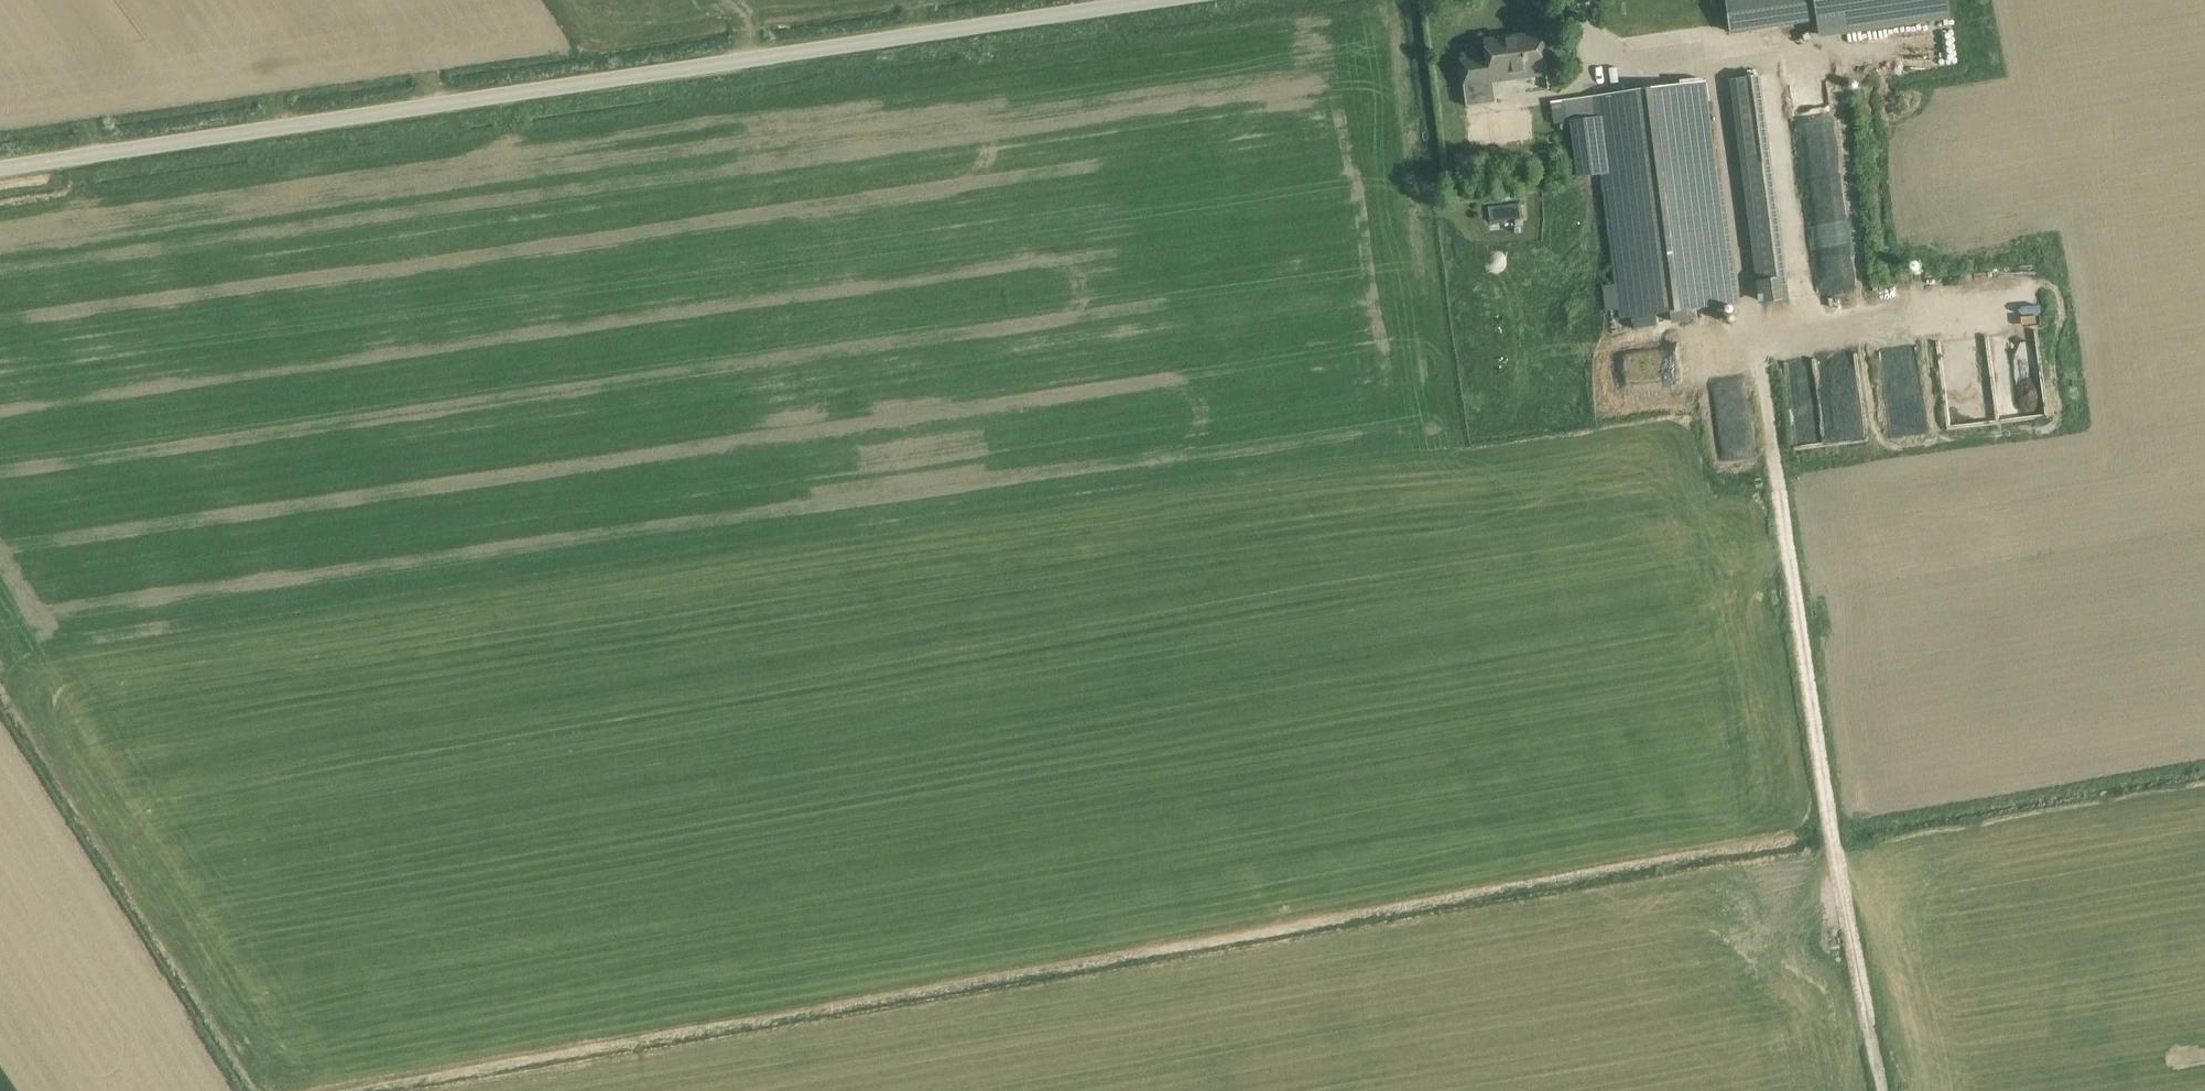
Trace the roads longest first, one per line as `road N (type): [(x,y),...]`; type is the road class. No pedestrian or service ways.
road 1 (unclassified): [(0,166),(1149,0)]

